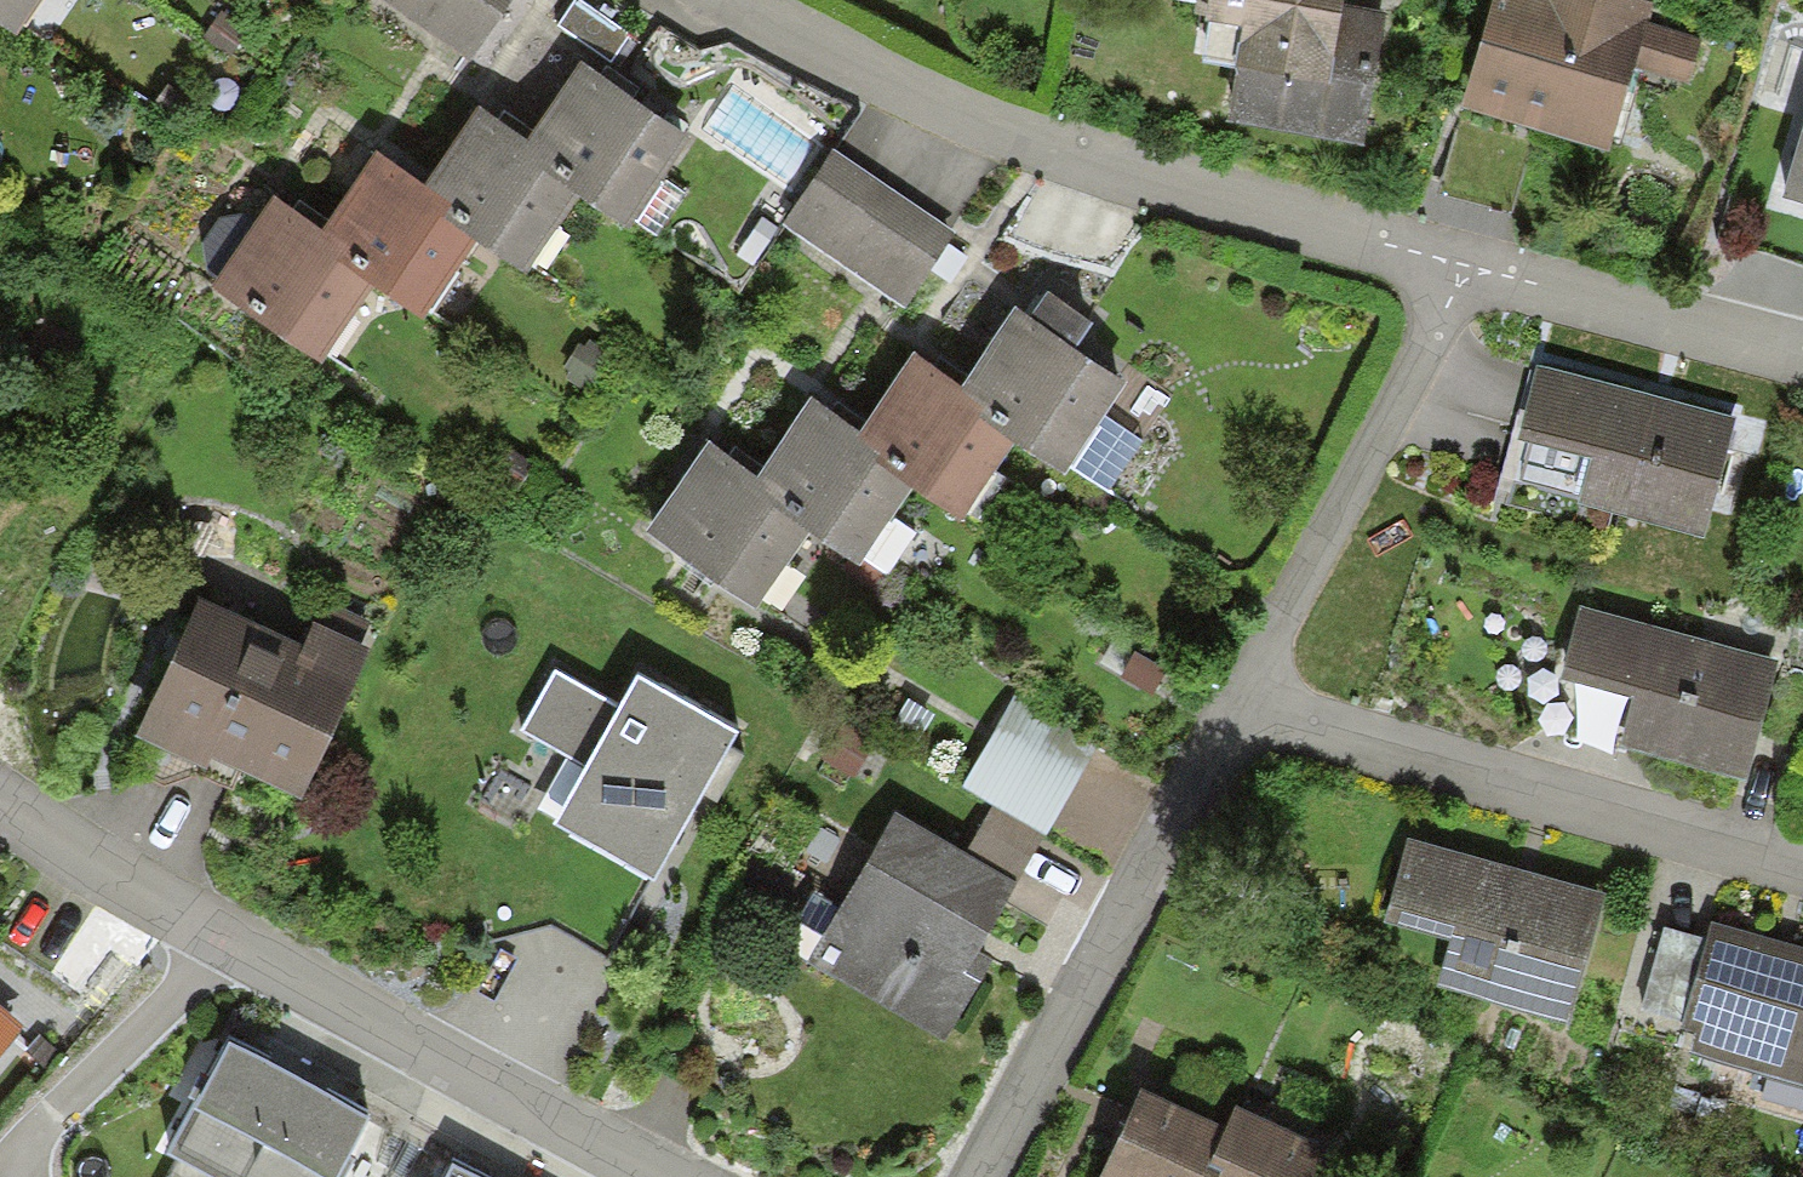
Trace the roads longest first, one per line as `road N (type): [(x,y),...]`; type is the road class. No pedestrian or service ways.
road 1 (residential): [(0,806),(212,934),(673,1176)]
road 2 (residential): [(734,0),(901,91),(1445,275)]
road 3 (residential): [(1244,706),(1301,730),(1802,869)]
road 4 (residential): [(1244,706),(978,1176)]
road 5 (residential): [(1445,275),(1244,706)]
road 6 (residential): [(1445,275),(1802,367)]

